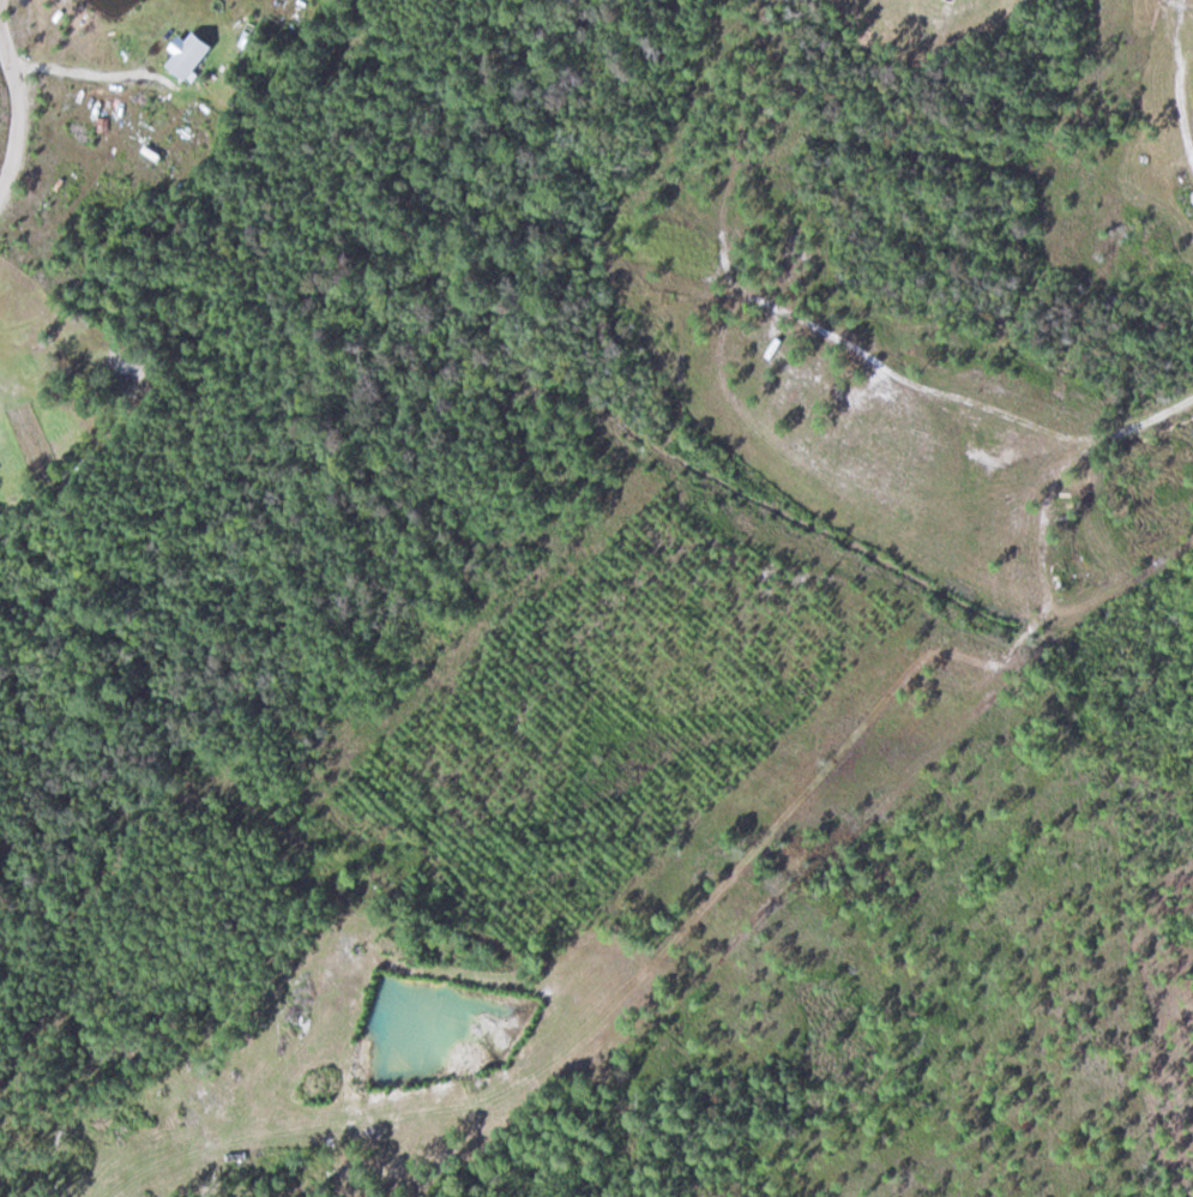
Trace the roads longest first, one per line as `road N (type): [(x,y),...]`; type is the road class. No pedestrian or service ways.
road 1 (track): [(3,0),(18,108),(0,193)]

